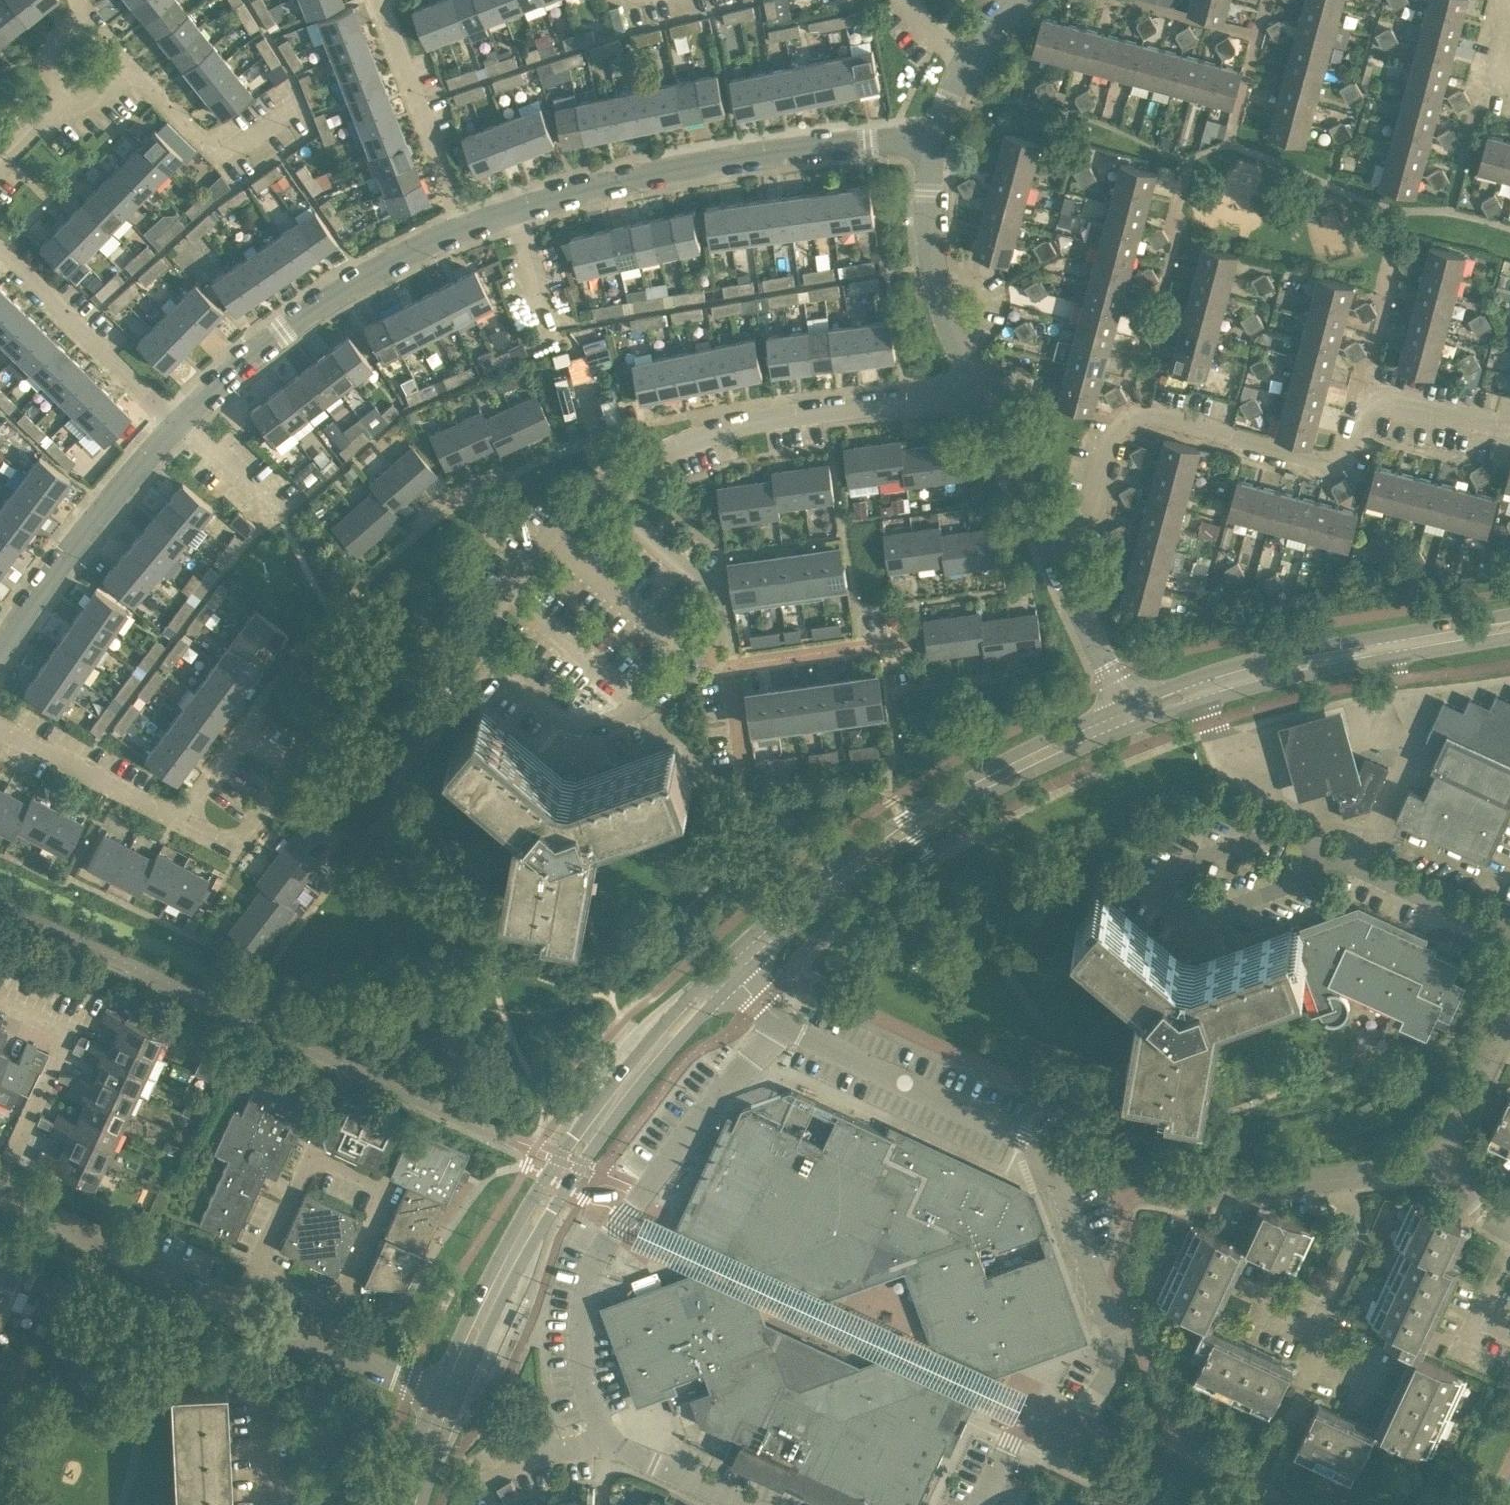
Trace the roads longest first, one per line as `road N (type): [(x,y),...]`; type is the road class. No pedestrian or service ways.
road 1 (tertiary): [(444,1401),(510,1261),(570,1160),(721,980),(909,827),(1001,773),(1129,714)]
road 2 (residential): [(1049,545),(1086,526),(1127,417),(1142,413),(1323,460),(1346,451),(1357,408),(1369,398),(1496,423),(1509,419)]
road 3 (residential): [(465,224),(647,170),(935,137)]
road 4 (residential): [(618,479),(570,513),(504,591),(490,612),(488,648),(582,723),(641,707),(673,685),(689,656)]
road 5 (residential): [(1175,1198),(1455,1159),(1509,1022)]
road 6 (tertiary): [(1129,714),(1327,656),(1509,625)]
road 7 (residential): [(618,479),(694,437),(737,424),(978,387)]
road 8 (residential): [(1272,824),(1174,864),(1161,878),(1171,914),(1191,919),(1351,859)]
road 9 (residential): [(179,422),(279,329),(377,262),(465,224)]
road 10 (residential): [(751,1504),(640,1454),(598,1445),(580,1444),(473,1486)]
road 11 (residential): [(0,652),(90,522),(179,422)]
road 12 (residential): [(261,1315),(0,1192)]
road 13 (residential): [(978,387),(940,291),(930,192),(935,137)]
road 14 (residential): [(182,822),(225,758),(245,745),(268,753),(284,771),(282,791),(248,835),(227,847)]
road 15 (residential): [(179,422),(0,251)]
road 16 (residential): [(465,224),(376,0)]
road 17 (residential): [(0,1174),(64,1033),(0,1003)]
road 18 (residential): [(689,656),(710,634),(715,598),(633,516),(618,479)]
road 19 (residential): [(689,656),(737,660),(909,636)]
road 20 (residential): [(182,822),(0,725)]
road 21 (residential): [(444,1401),(261,1315)]
road 22 (residential): [(261,1315),(269,1504)]
road 23 (residential): [(1129,714),(1049,545)]
road 24 (residential): [(103,91),(117,73),(118,51),(104,33),(83,27),(63,35),(51,54),(54,76),(70,92)]
road 25 (residential): [(1509,933),(1351,859)]
road 26 (residential): [(1049,545),(978,387)]
road 27 (residential): [(283,518),(179,422)]

